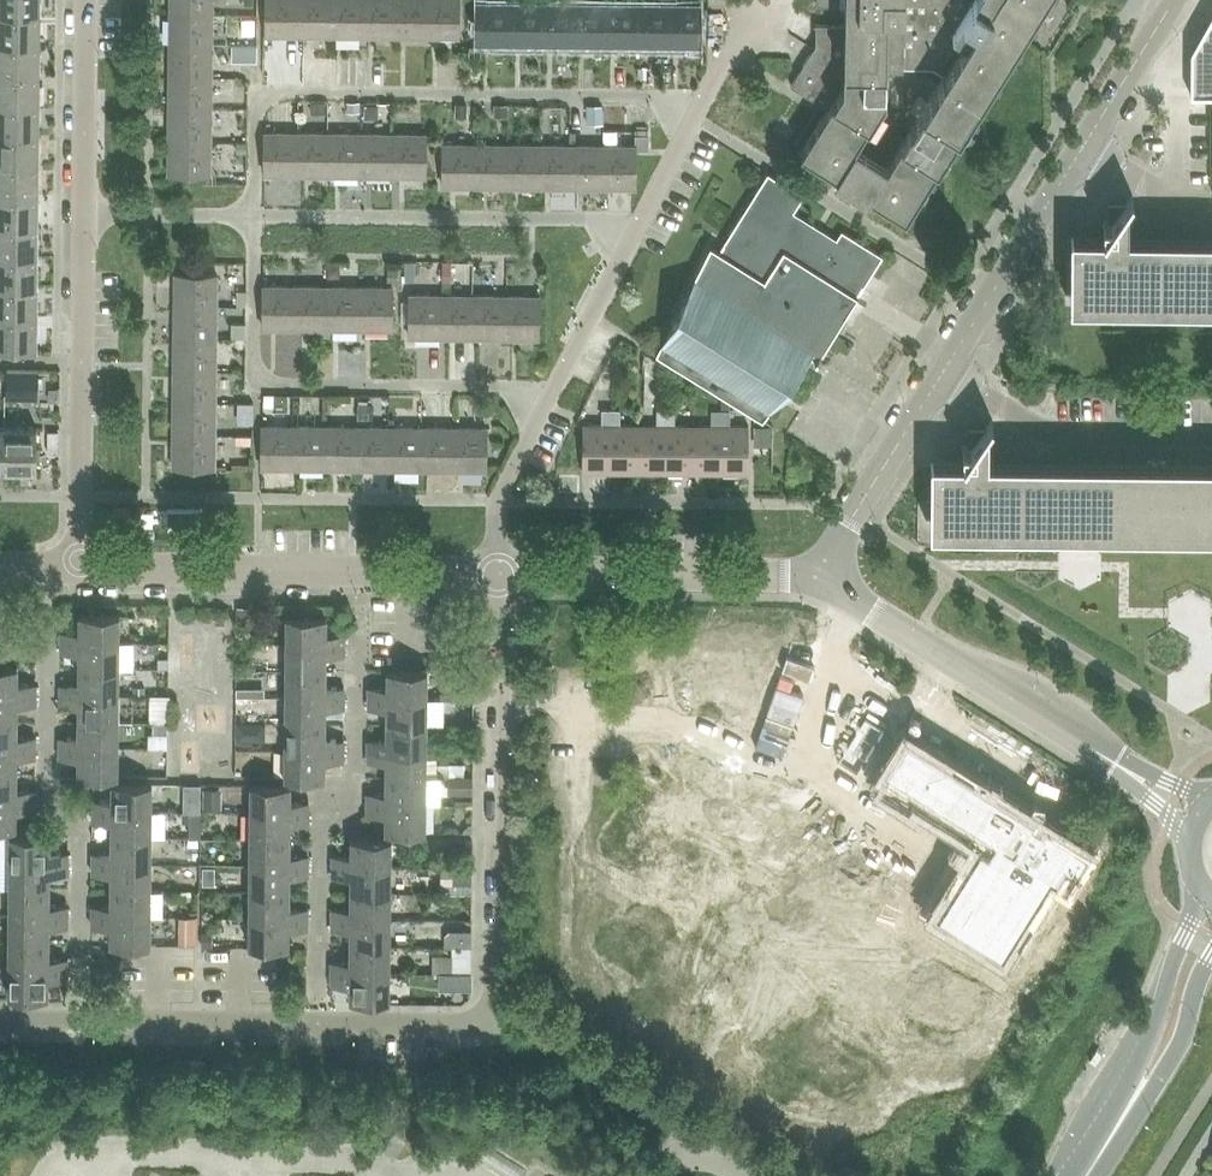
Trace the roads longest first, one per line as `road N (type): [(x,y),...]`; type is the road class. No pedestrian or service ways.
road 1 (residential): [(254,216),(255,93),(654,97),(694,117)]
road 2 (residential): [(0,1022),(497,1026)]
road 3 (residential): [(254,216),(253,386),(508,388),(545,407)]
road 4 (unclassified): [(497,1026),(500,575)]
road 5 (unclassified): [(80,569),(500,575)]
road 6 (residential): [(254,216),(591,220),(631,240)]
road 7 (unclassified): [(80,569),(83,215)]
road 8 (unclassified): [(1115,763),(815,578)]
road 9 (residential): [(1211,436),(1048,434),(943,373)]
road 10 (unclassified): [(500,575),(779,578)]
road 11 (secondary): [(1200,888),(1107,1137)]
road 12 (unclassified): [(943,373),(1082,148)]
road 13 (unclassified): [(815,578),(943,373)]
road 14 (secondary): [(1107,1137),(1131,1126),(1173,1059),(1211,954)]
road 15 (unclassified): [(83,215),(85,0)]
road 16 (residential): [(545,407),(631,240)]
road 17 (residential): [(500,575),(498,501),(545,407)]
road 18 (unclassified): [(1082,148),(1175,0)]
road 19 (residential): [(83,215),(254,216)]
road 20 (residential): [(1082,148),(1187,210),(1211,210)]
road 21 (residential): [(631,240),(694,117)]
road 22 (residential): [(694,117),(741,23),(765,23)]

